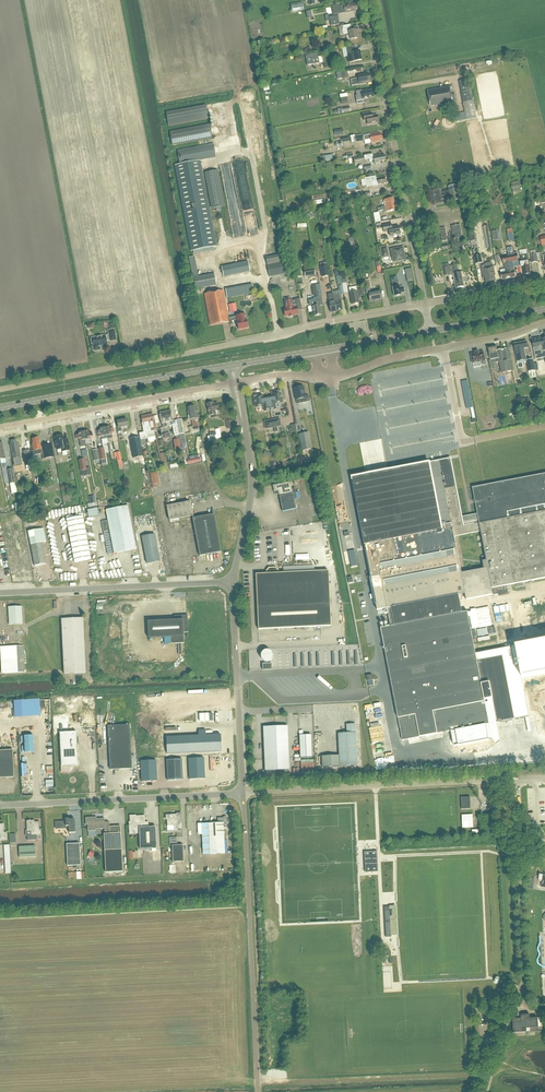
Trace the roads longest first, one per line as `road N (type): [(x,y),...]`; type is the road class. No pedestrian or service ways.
road 1 (unclassified): [(0,390),(425,305)]
road 2 (unclassified): [(425,305),(367,0)]
road 3 (unclassified): [(258,1091),(243,794)]
road 4 (unclassified): [(0,807),(243,794)]
road 5 (residential): [(0,427),(231,384)]
road 6 (unclassified): [(0,593),(232,584)]
road 7 (secondary): [(0,408),(227,367)]
road 8 (residential): [(544,322),(330,379)]
road 9 (unclassified): [(243,794),(232,584)]
road 10 (unclassified): [(232,584),(251,486),(241,414)]
road 11 (residential): [(425,305),(544,282)]

